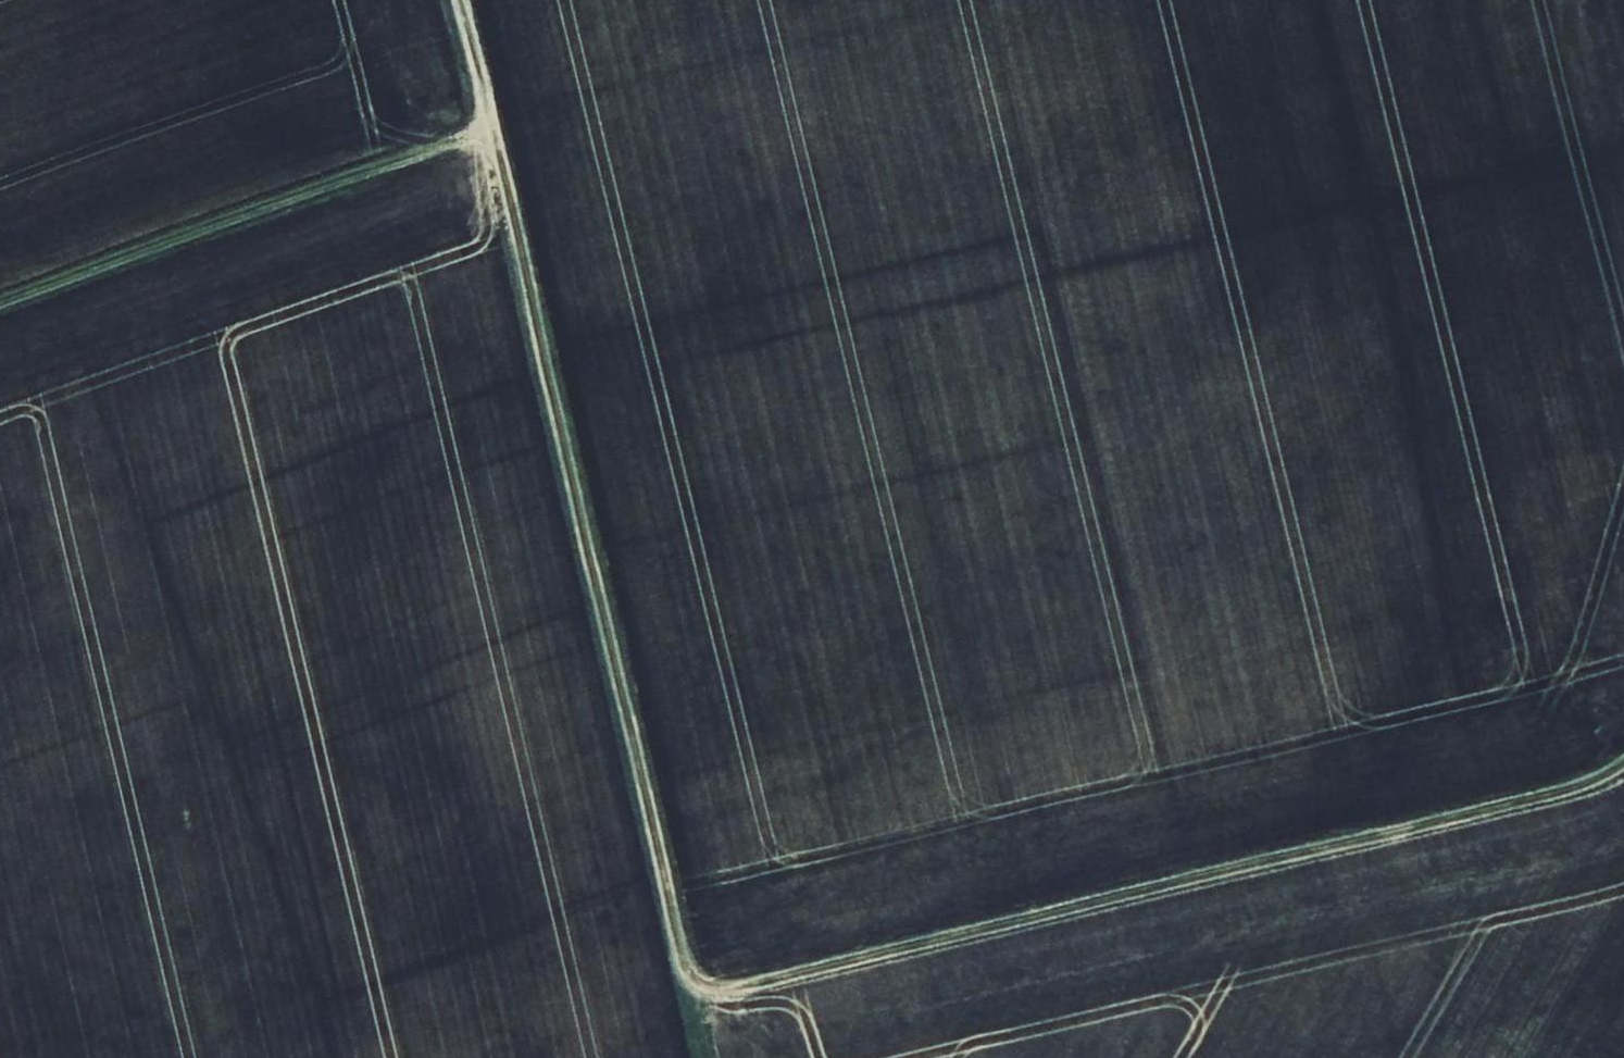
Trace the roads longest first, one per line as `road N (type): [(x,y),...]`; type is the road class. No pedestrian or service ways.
road 1 (track): [(491,135),(711,1057)]
road 2 (track): [(0,313),(491,135)]
road 3 (track): [(458,0),(491,135)]

